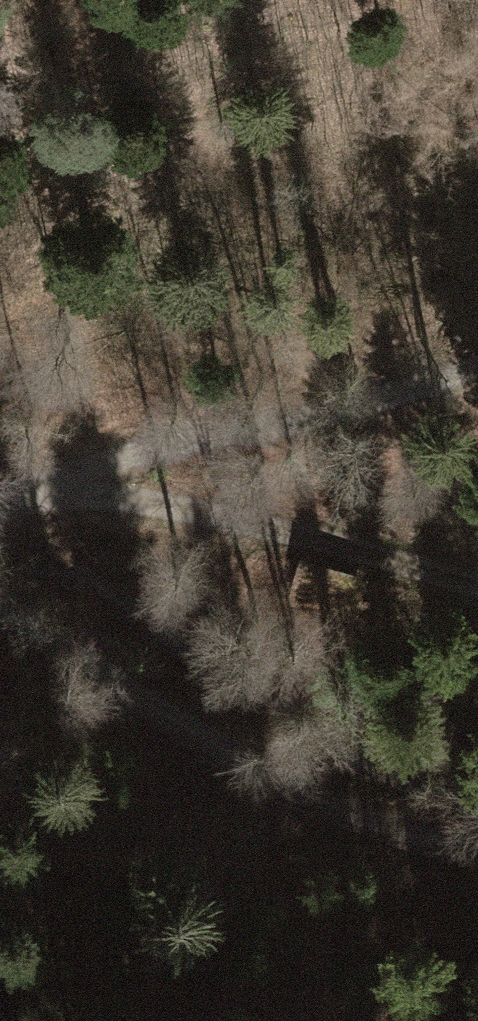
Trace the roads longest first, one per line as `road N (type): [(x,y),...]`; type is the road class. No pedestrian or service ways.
road 1 (track): [(0,598),(259,765),(382,818),(477,846)]
road 2 (track): [(0,500),(477,369)]
road 3 (track): [(33,489),(228,520),(477,587)]

